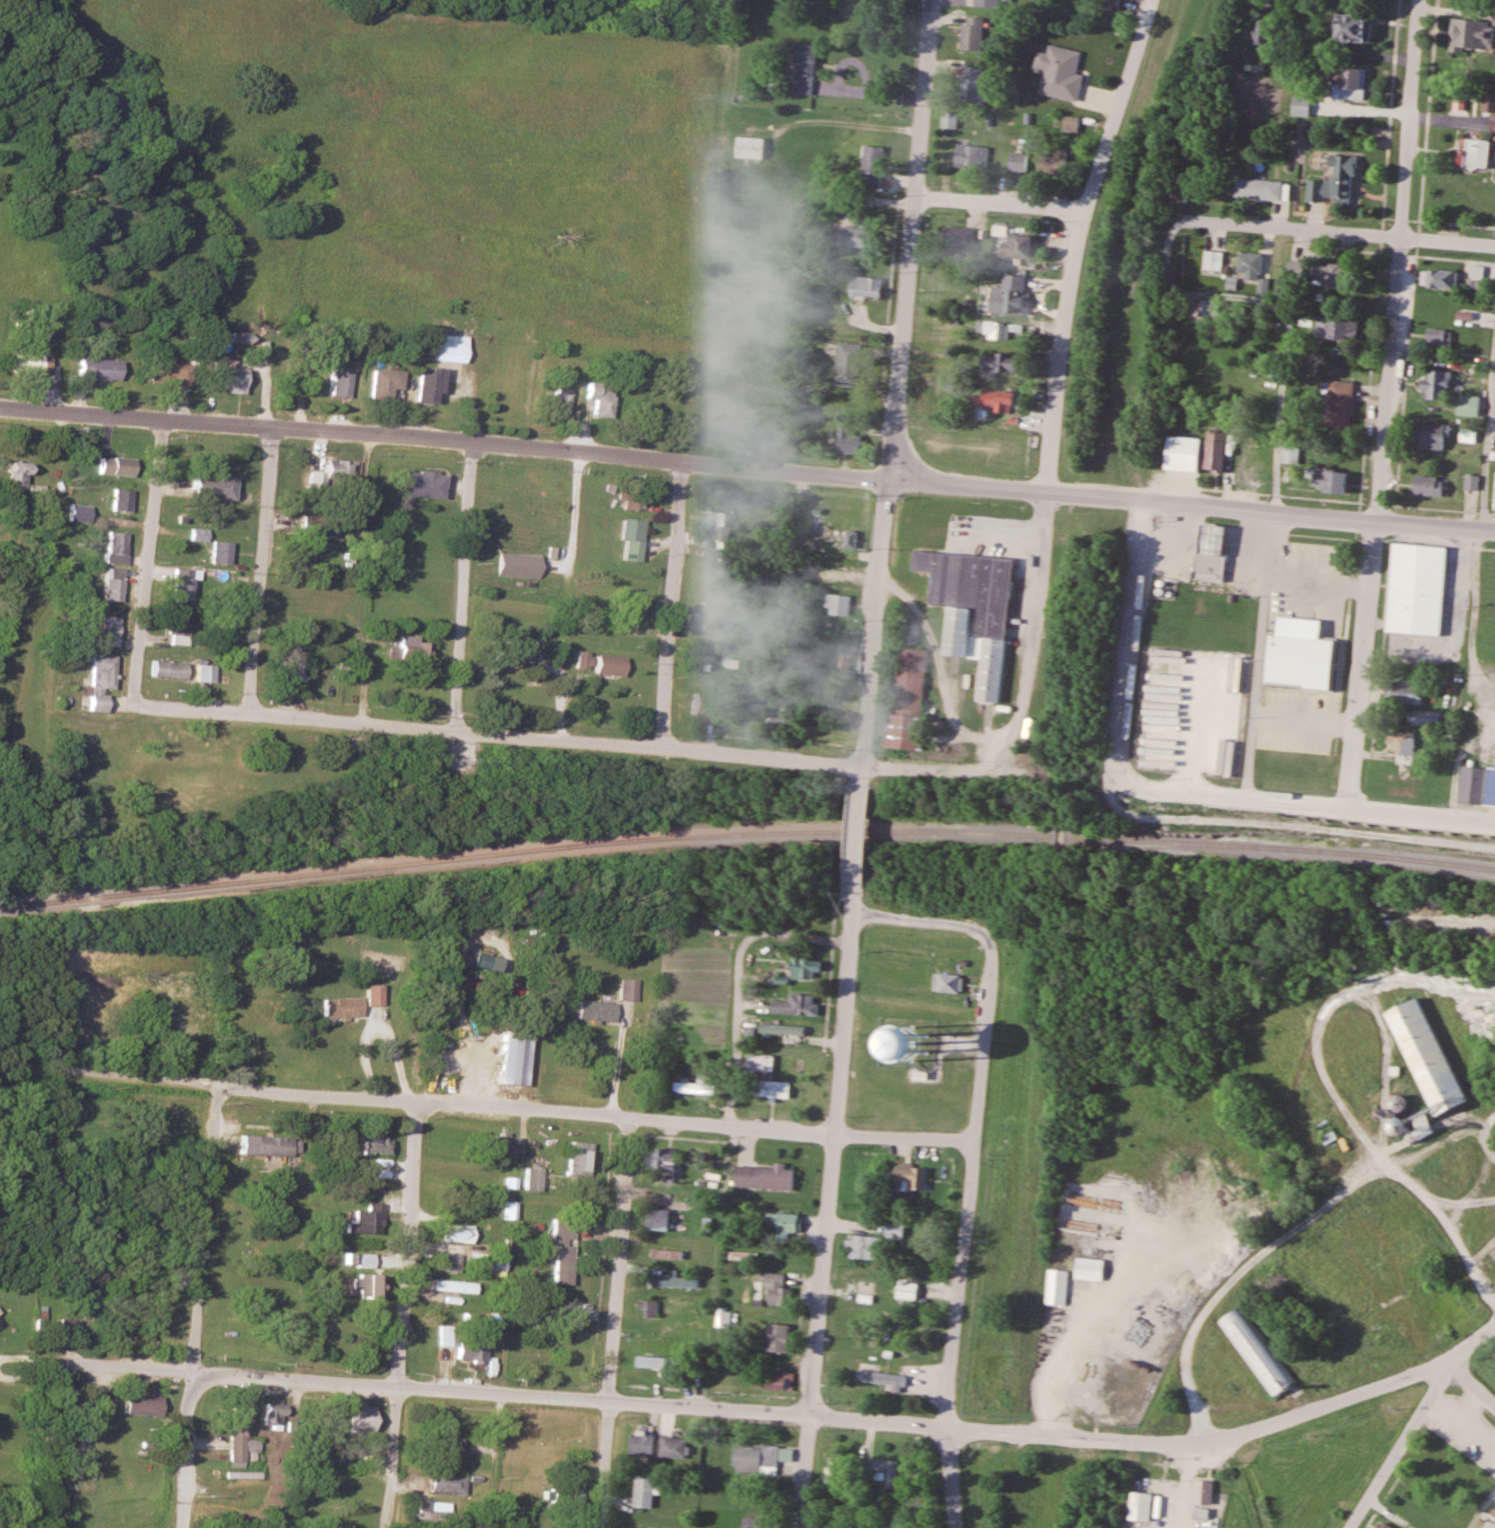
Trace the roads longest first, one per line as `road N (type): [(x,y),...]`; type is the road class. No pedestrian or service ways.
road 1 (residential): [(1494,532),(0,410)]
road 2 (residential): [(1455,1365),(1402,1375),(1199,1445),(190,1372)]
road 3 (residential): [(974,1144),(58,1070),(0,1073)]
road 4 (residential): [(979,773),(130,706)]
road 5 (residential): [(1350,809),(1419,0)]
road 6 (residential): [(979,773),(1012,754),(1082,212),(1153,0)]
road 7 (residential): [(934,0),(860,785)]
road 8 (residential): [(957,1527),(946,1388),(990,946),(968,929),(851,916)]
road 9 (residential): [(1494,823),(1126,782),(1114,750),(1140,501)]
road 10 (residential): [(800,1527),(853,887)]
road 11 (residential): [(179,1527),(215,1086)]
road 12 (residential): [(414,1102),(385,1527)]
road 13 (residential): [(601,1527),(630,1118)]
road 14 (residential): [(1494,247),(1184,221)]
road 15 (residential): [(450,732),(471,444)]
road 16 (residential): [(245,715),(275,429)]
road 17 (residential): [(656,748),(684,464)]
road 18 (residential): [(130,706),(163,423)]
road 19 (residential): [(1349,1527),(1437,1383),(1494,1329)]
road 20 (residential): [(1082,212),(916,198)]
road 21 (residential): [(190,1372),(29,1362)]

